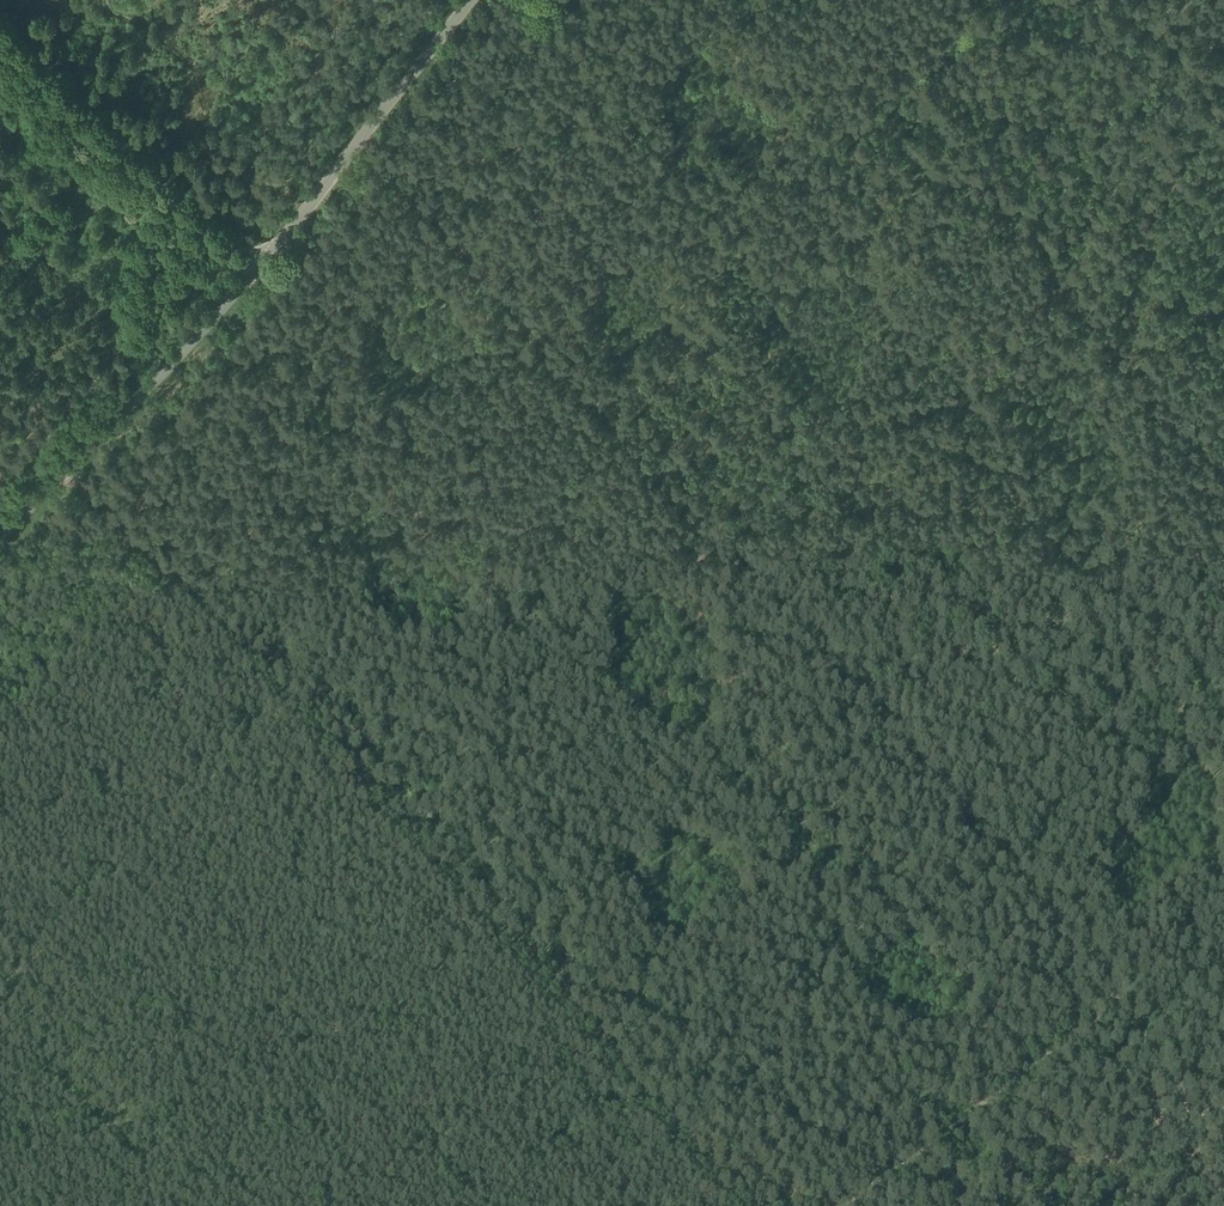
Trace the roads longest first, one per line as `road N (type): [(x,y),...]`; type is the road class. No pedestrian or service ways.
road 1 (unclassified): [(0,538),(255,274),(471,0)]
road 2 (track): [(275,707),(715,1205)]
road 3 (track): [(69,470),(275,707)]
road 4 (track): [(840,1205),(1072,1035)]
road 5 (track): [(1223,1193),(1072,1035)]

